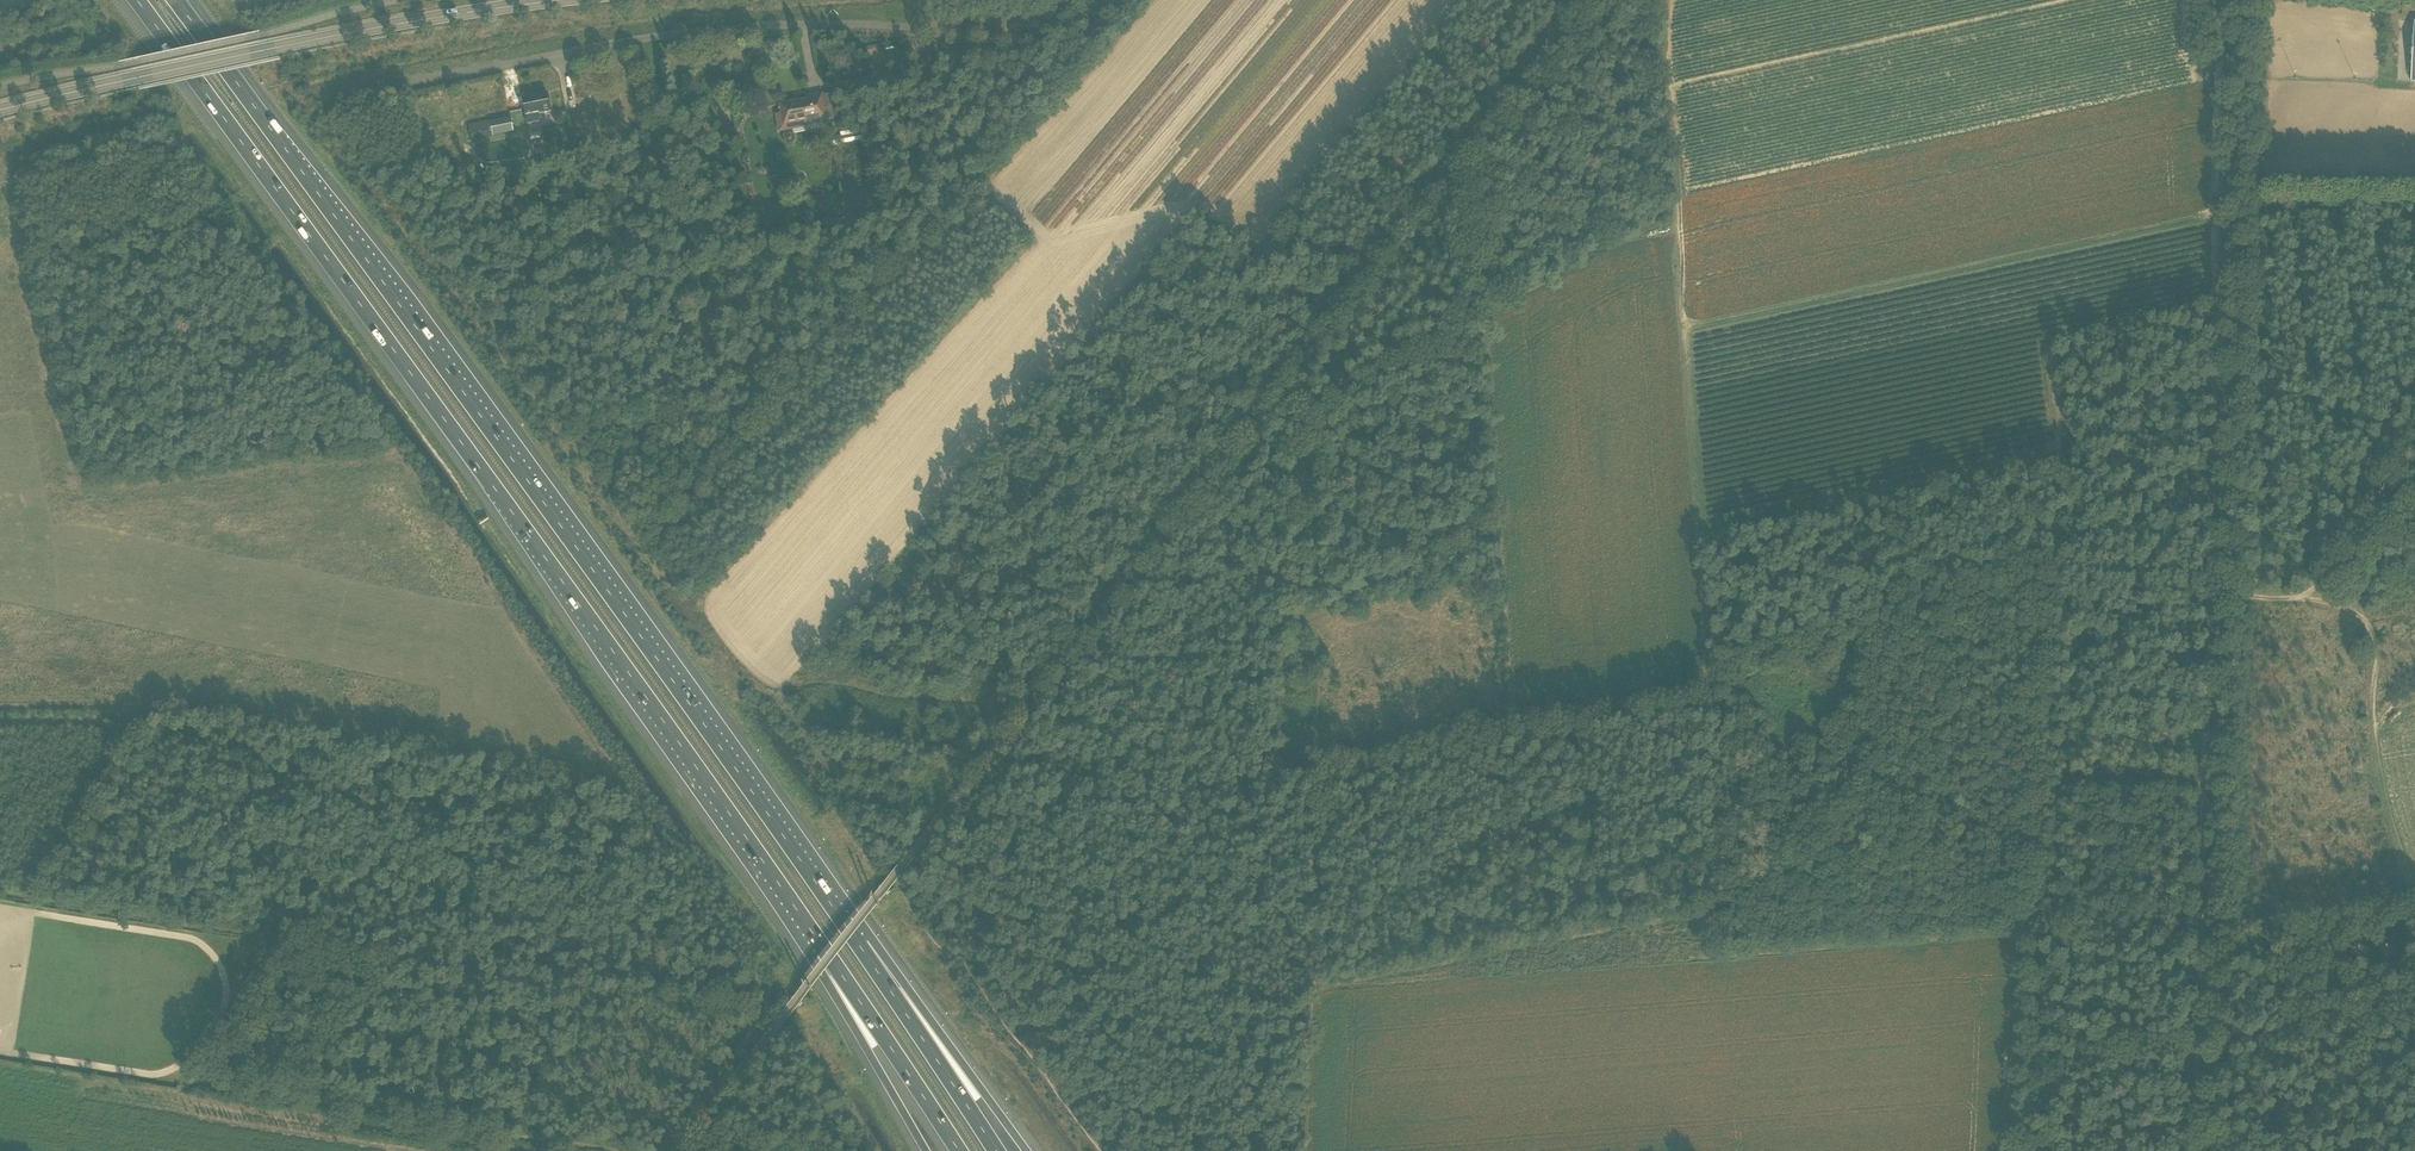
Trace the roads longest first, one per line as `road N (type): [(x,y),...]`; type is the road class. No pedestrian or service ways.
road 1 (track): [(1186,205),(776,688),(706,604),(1043,233)]
road 2 (motorway): [(137,0),(823,948)]
road 3 (track): [(1568,0),(968,763)]
road 4 (motorway): [(739,774),(179,0)]
road 5 (unclassified): [(401,82),(638,34),(752,22),(855,21),(1027,41),(1051,33),(1060,0)]
road 6 (tertiary): [(0,108),(272,48),(575,0)]
road 7 (track): [(2212,570),(2195,1150)]
road 8 (motorway): [(1027,1150),(795,830),(739,774)]
road 9 (motorway): [(1000,1150),(739,774)]
road 10 (track): [(185,1082),(620,1150)]
road 11 (track): [(1457,0),(1255,239),(1216,211),(1186,205)]
road 12 (track): [(721,1097),(710,1089),(775,1004),(620,785)]
road 13 (track): [(2217,201),(2212,570)]
road 14 (track): [(1043,233),(991,189),(1159,0)]
road 15 (motorway): [(823,948),(959,1150)]
road 16 (motorway): [(823,948),(854,1027),(926,1150)]
road 17 (track): [(2225,0),(2217,201)]
road 18 (track): [(2414,436),(2303,596)]
road 19 (track): [(1186,205),(1043,233)]

